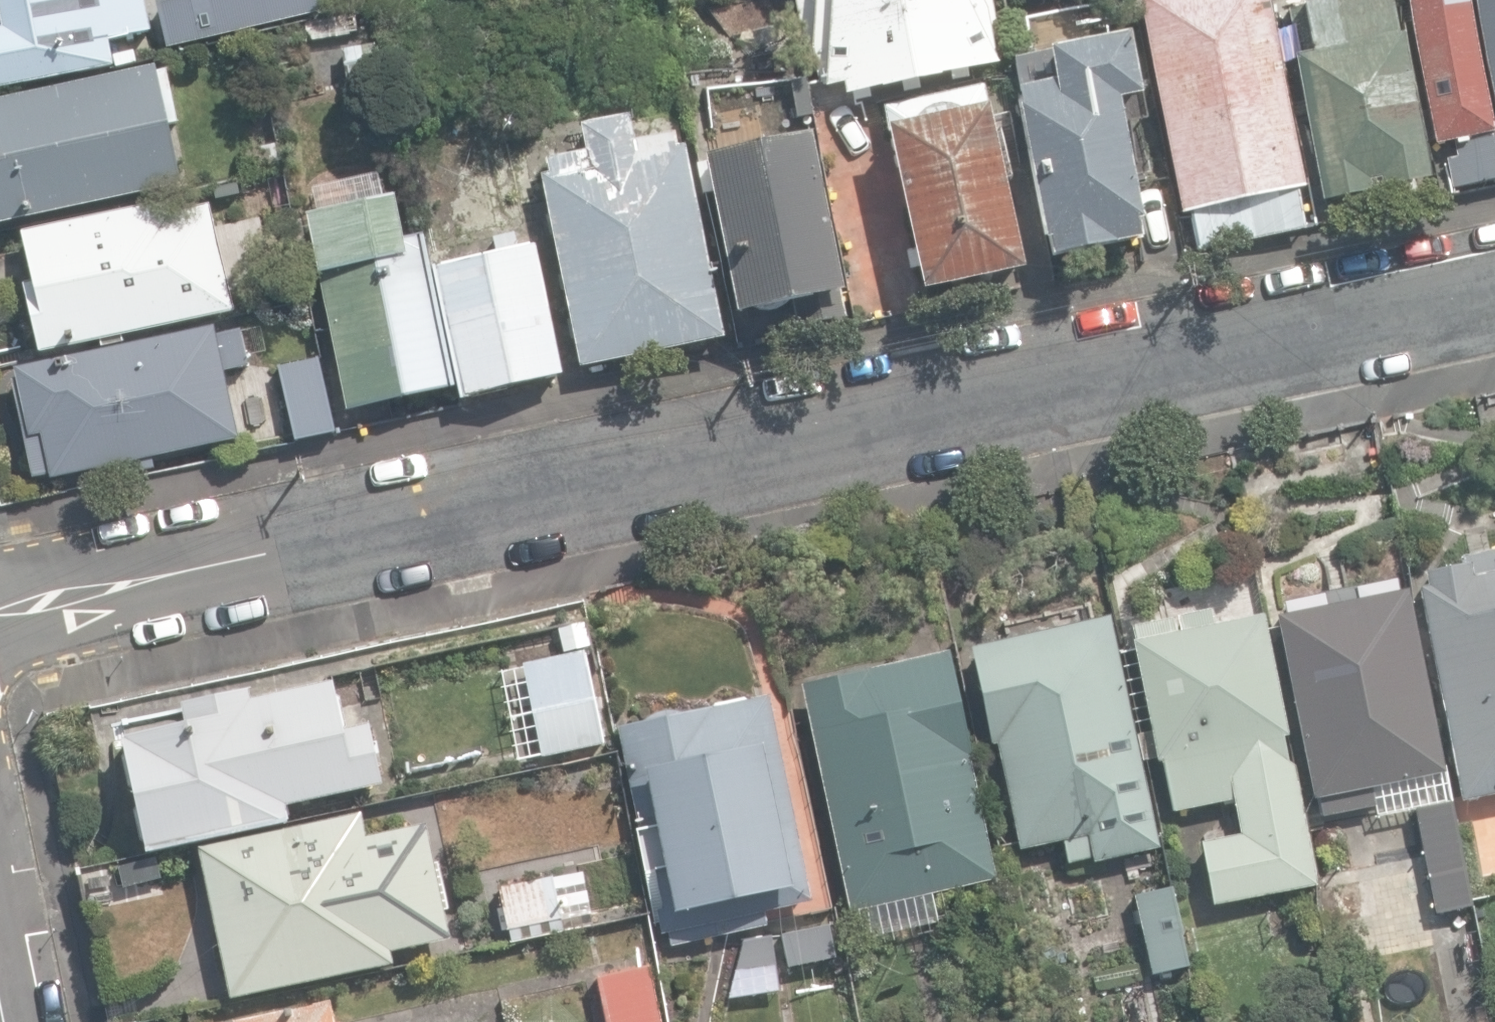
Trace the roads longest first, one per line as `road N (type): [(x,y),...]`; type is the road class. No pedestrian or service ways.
road 1 (residential): [(1494,289),(0,609)]

